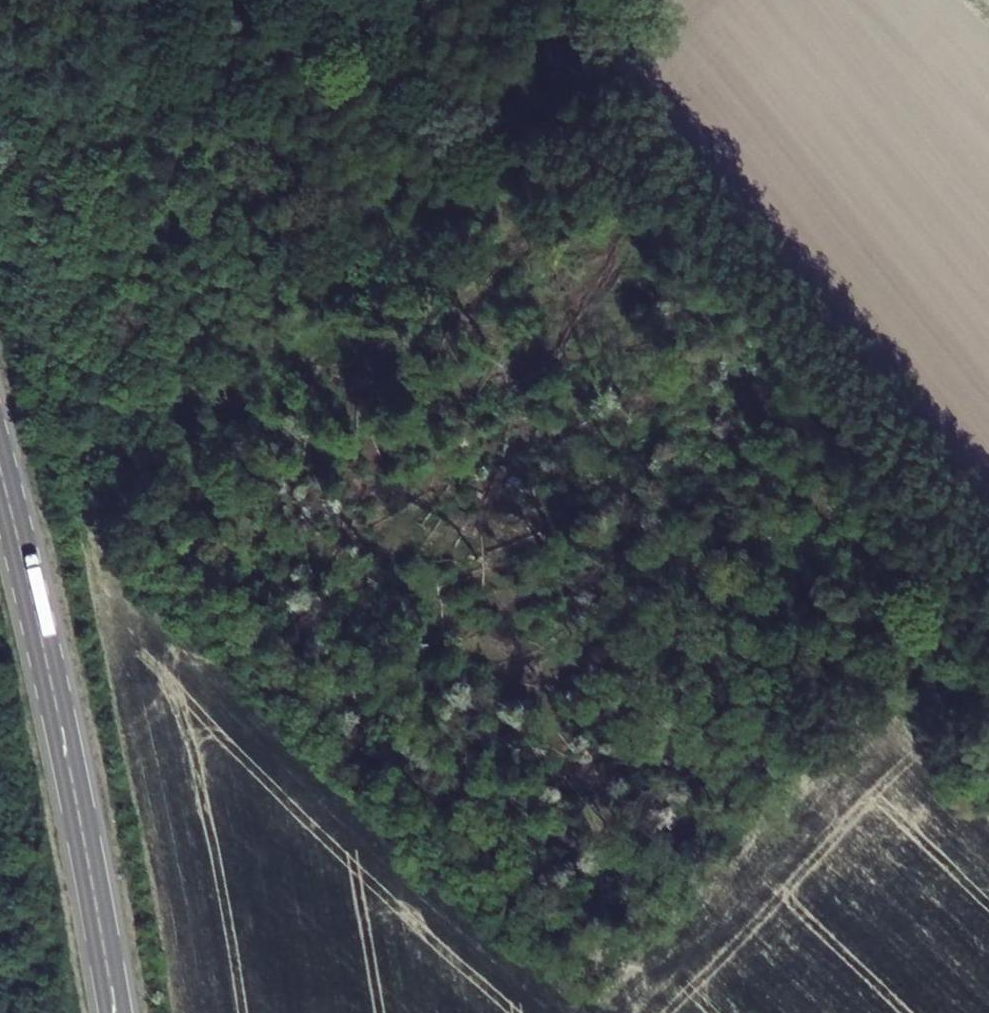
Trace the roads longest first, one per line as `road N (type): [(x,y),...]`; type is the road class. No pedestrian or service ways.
road 1 (primary): [(115,1012),(0,469)]

